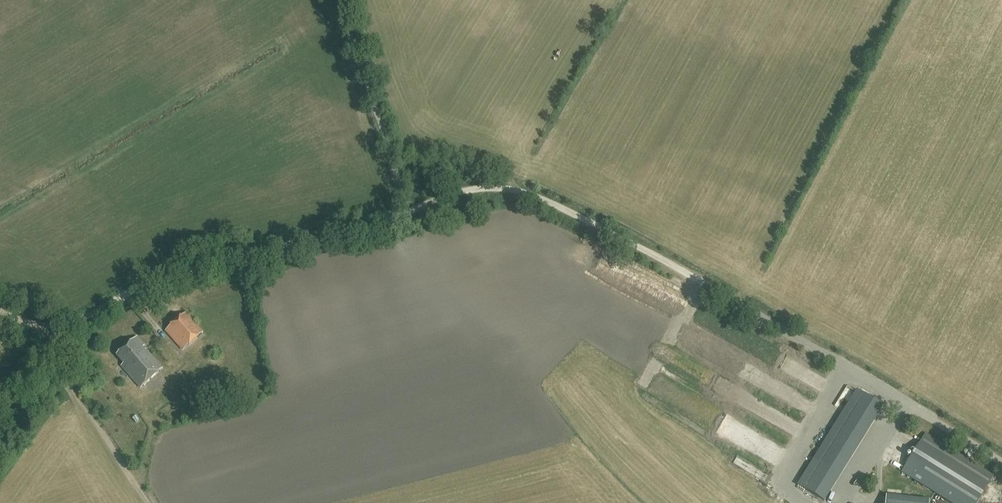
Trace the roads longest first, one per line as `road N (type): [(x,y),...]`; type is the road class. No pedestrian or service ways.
road 1 (track): [(406,213),(481,187),(544,198),(902,400)]
road 2 (track): [(94,313),(148,283),(406,213)]
road 3 (track): [(406,213),(337,0)]
road 4 (track): [(148,502),(57,364)]

